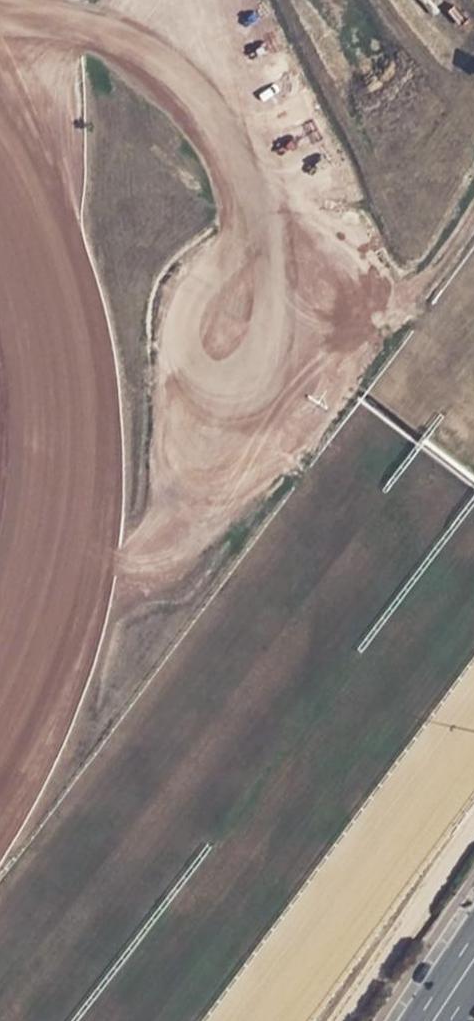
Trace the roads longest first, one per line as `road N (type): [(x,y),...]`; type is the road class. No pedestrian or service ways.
road 1 (track): [(473,827),(344,1020)]

